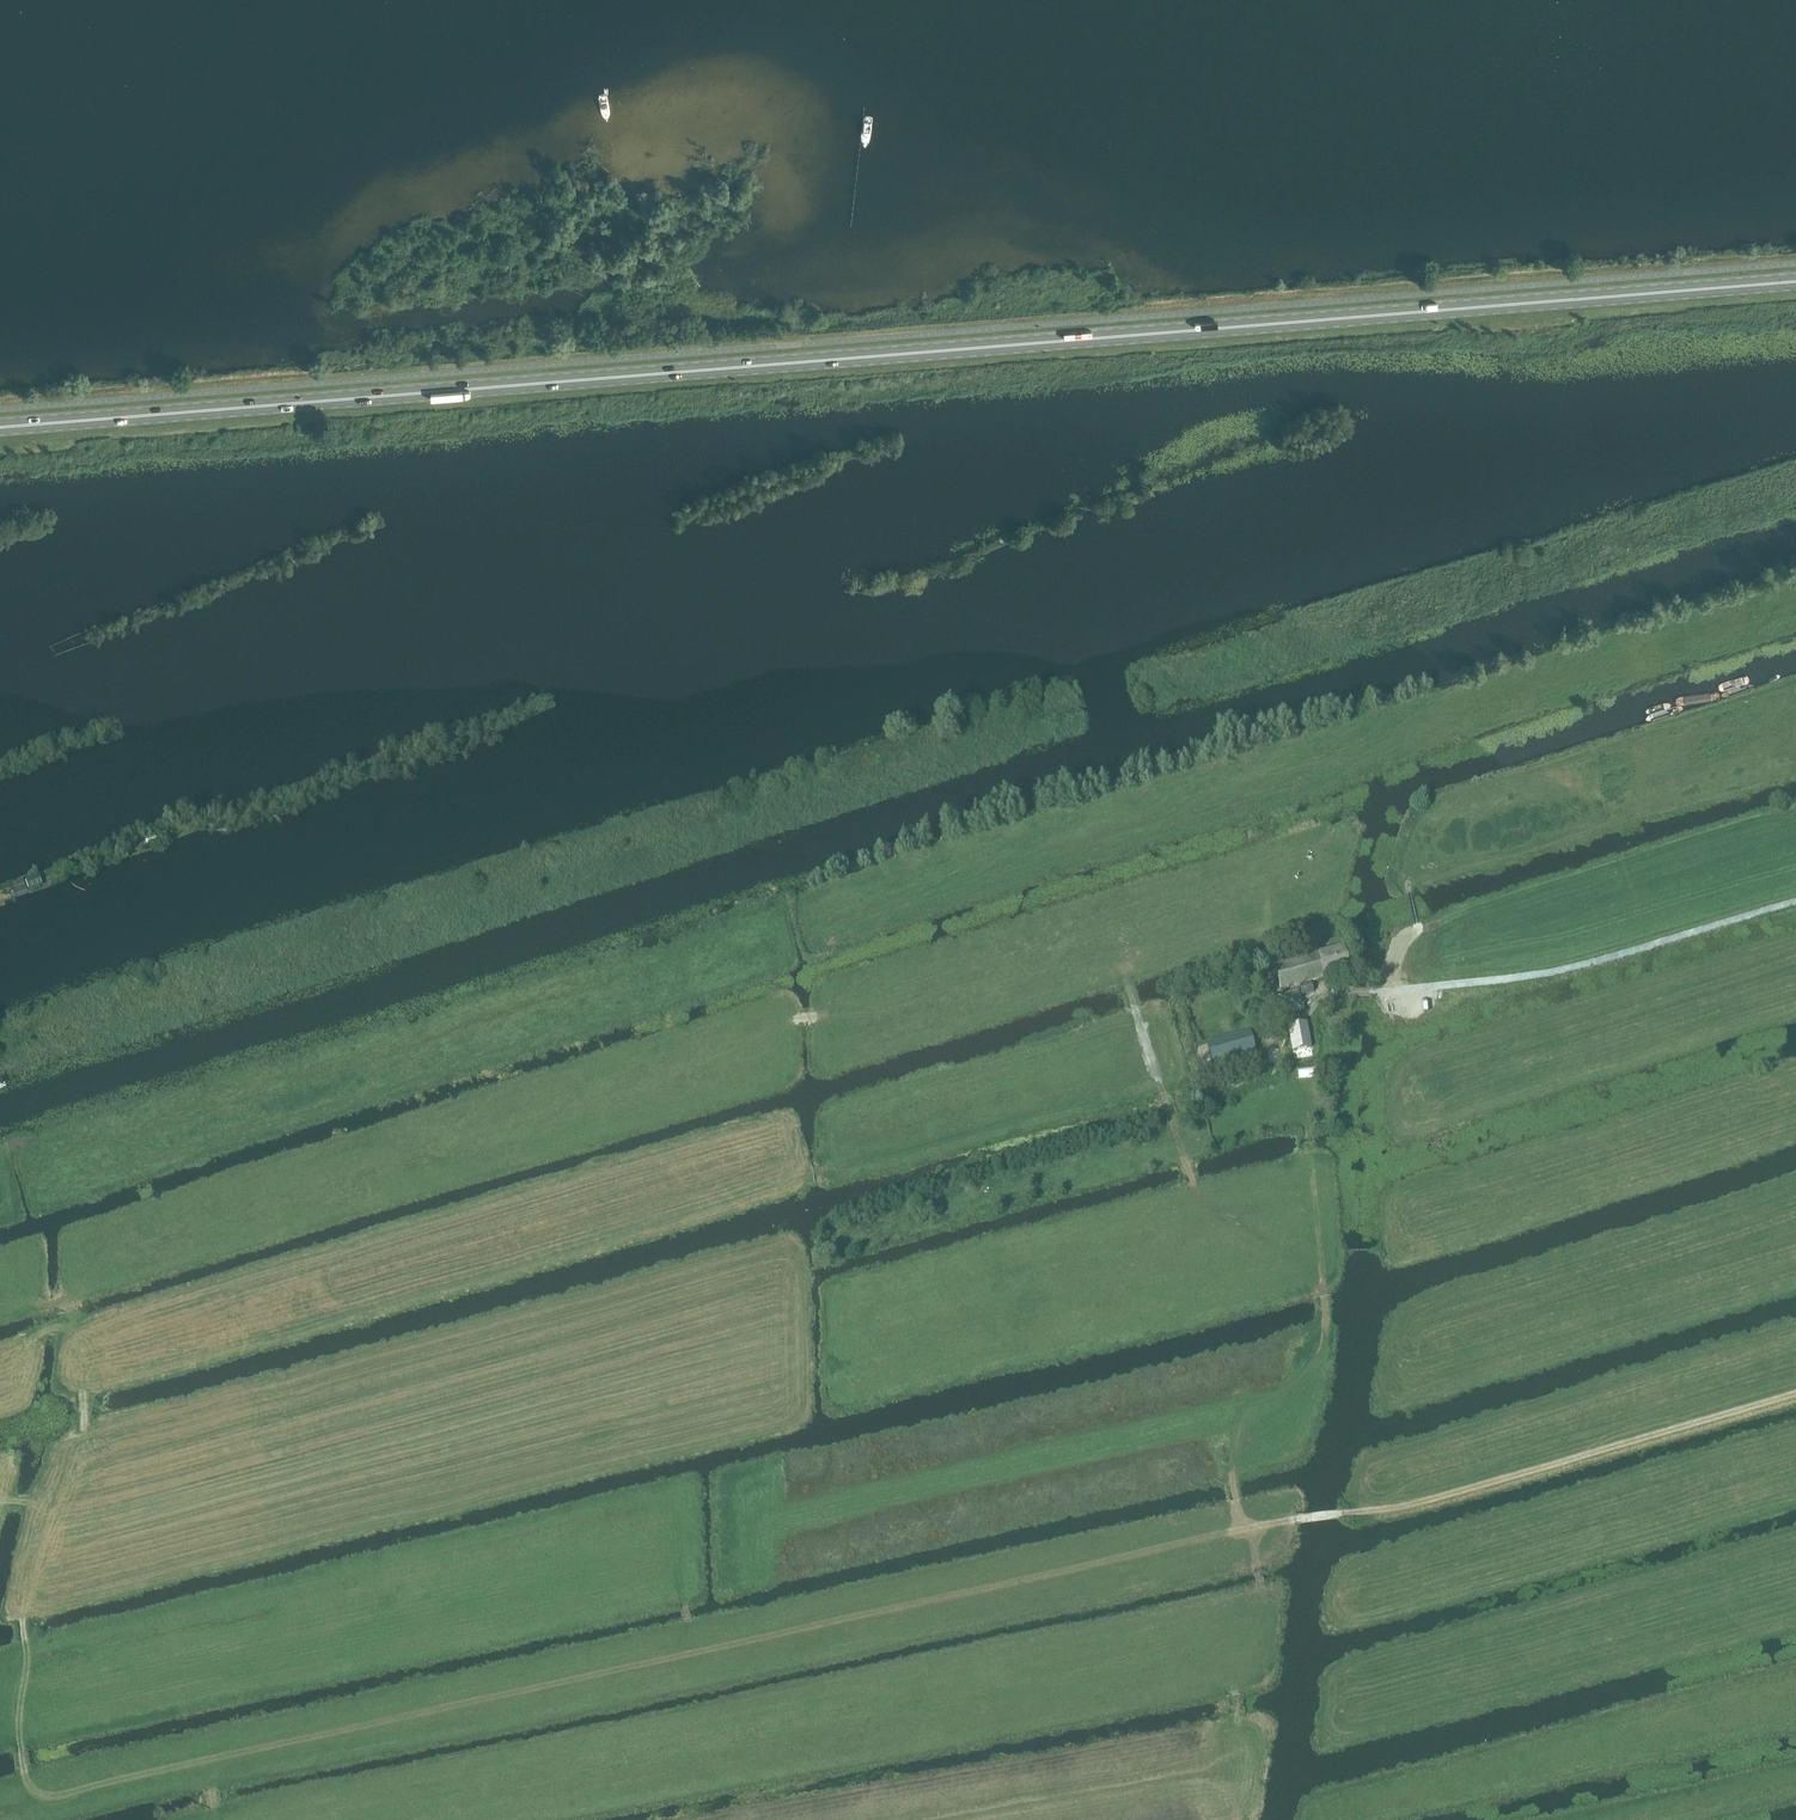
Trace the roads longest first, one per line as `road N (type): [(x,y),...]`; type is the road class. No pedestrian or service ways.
road 1 (primary): [(0,428),(1795,282)]
road 2 (track): [(1246,1526),(1412,1504),(1795,1393)]
road 3 (track): [(1237,1819),(1235,1692),(1262,1588),(1214,1435)]

